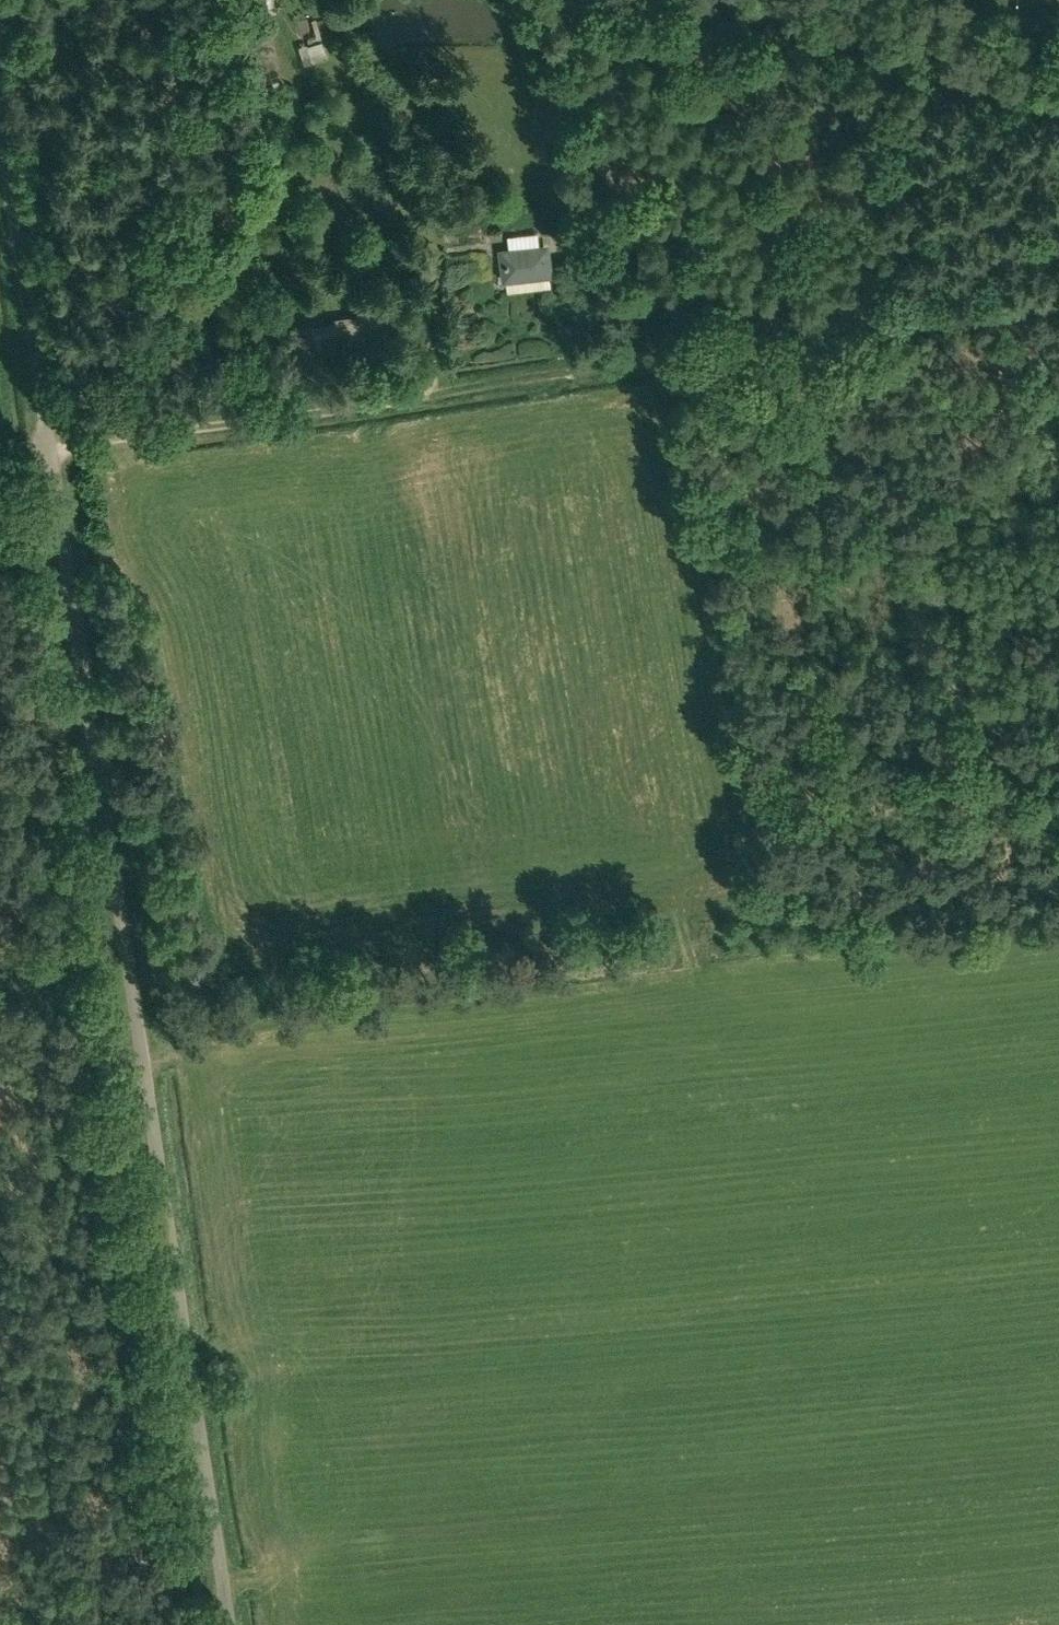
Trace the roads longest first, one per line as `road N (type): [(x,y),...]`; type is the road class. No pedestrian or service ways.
road 1 (unclassified): [(230,1624),(51,452)]
road 2 (track): [(437,392),(1058,296)]
road 3 (unclassified): [(51,452),(437,392)]
road 4 (unclassified): [(51,452),(23,279)]
road 5 (track): [(23,279),(0,129)]

